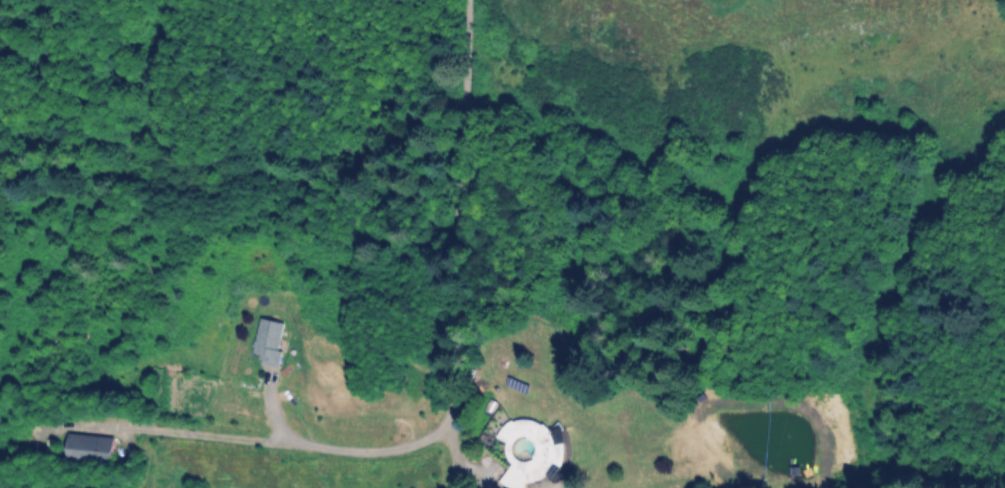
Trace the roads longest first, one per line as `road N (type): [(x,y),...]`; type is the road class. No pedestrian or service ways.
road 1 (residential): [(483,480),(445,421),(466,0)]

